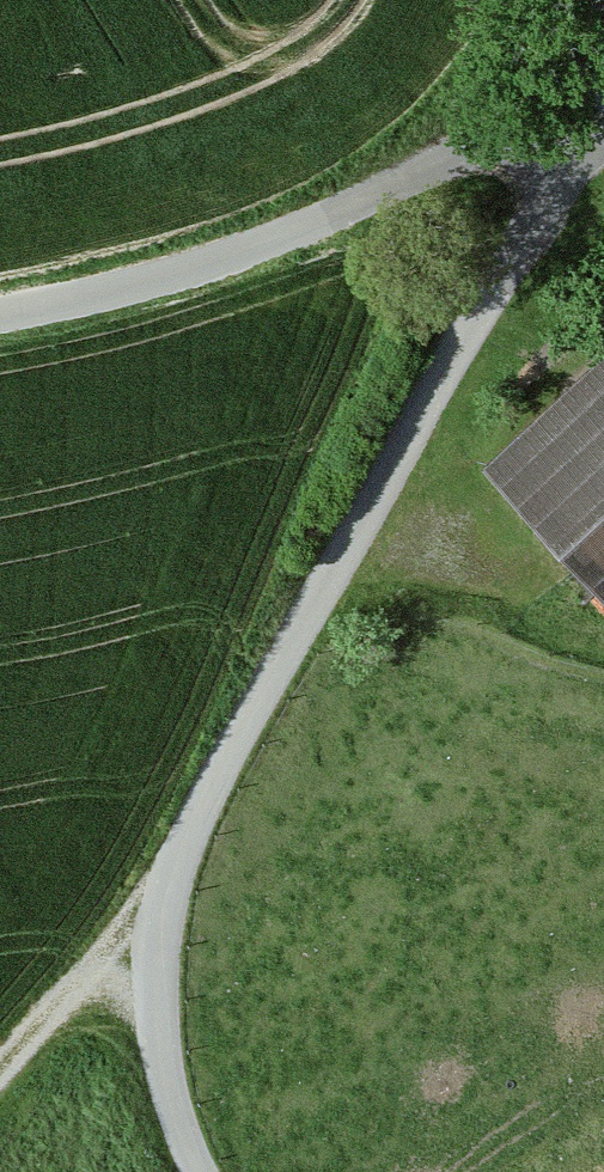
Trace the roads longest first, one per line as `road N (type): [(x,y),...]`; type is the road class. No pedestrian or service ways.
road 1 (unclassified): [(562,137),(540,208),(236,739),(168,892),(158,1012),(166,1078),(201,1171)]
road 2 (unclassified): [(0,316),(168,275),(431,172),(562,137)]
road 3 (track): [(158,949),(67,995),(0,1065)]
road 4 (track): [(603,22),(562,137)]

